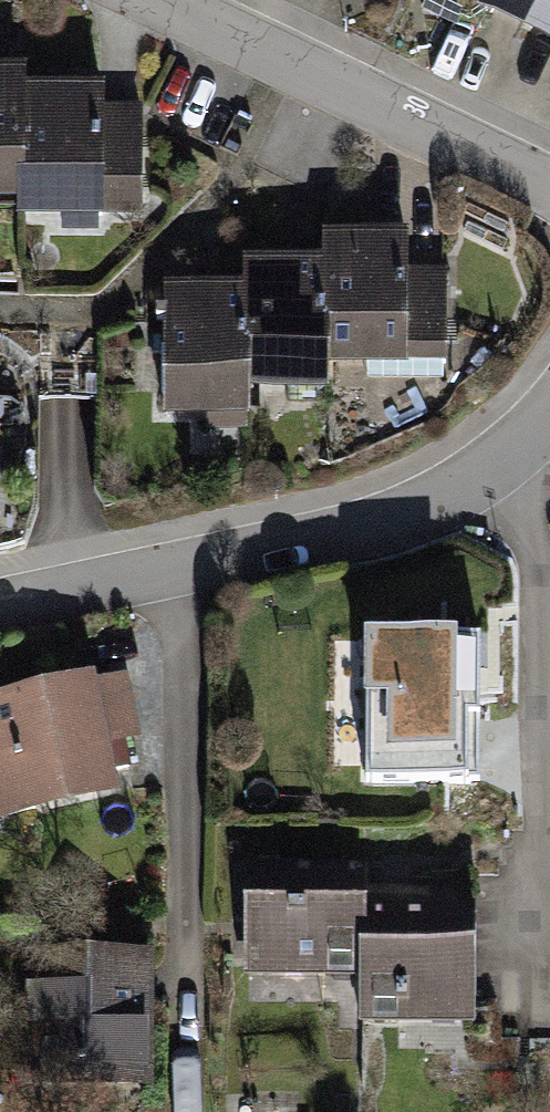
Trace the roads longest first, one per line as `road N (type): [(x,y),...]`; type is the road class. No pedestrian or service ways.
road 1 (residential): [(0,602),(407,511),(481,474),(549,410)]
road 2 (residential): [(162,0),(549,190)]

